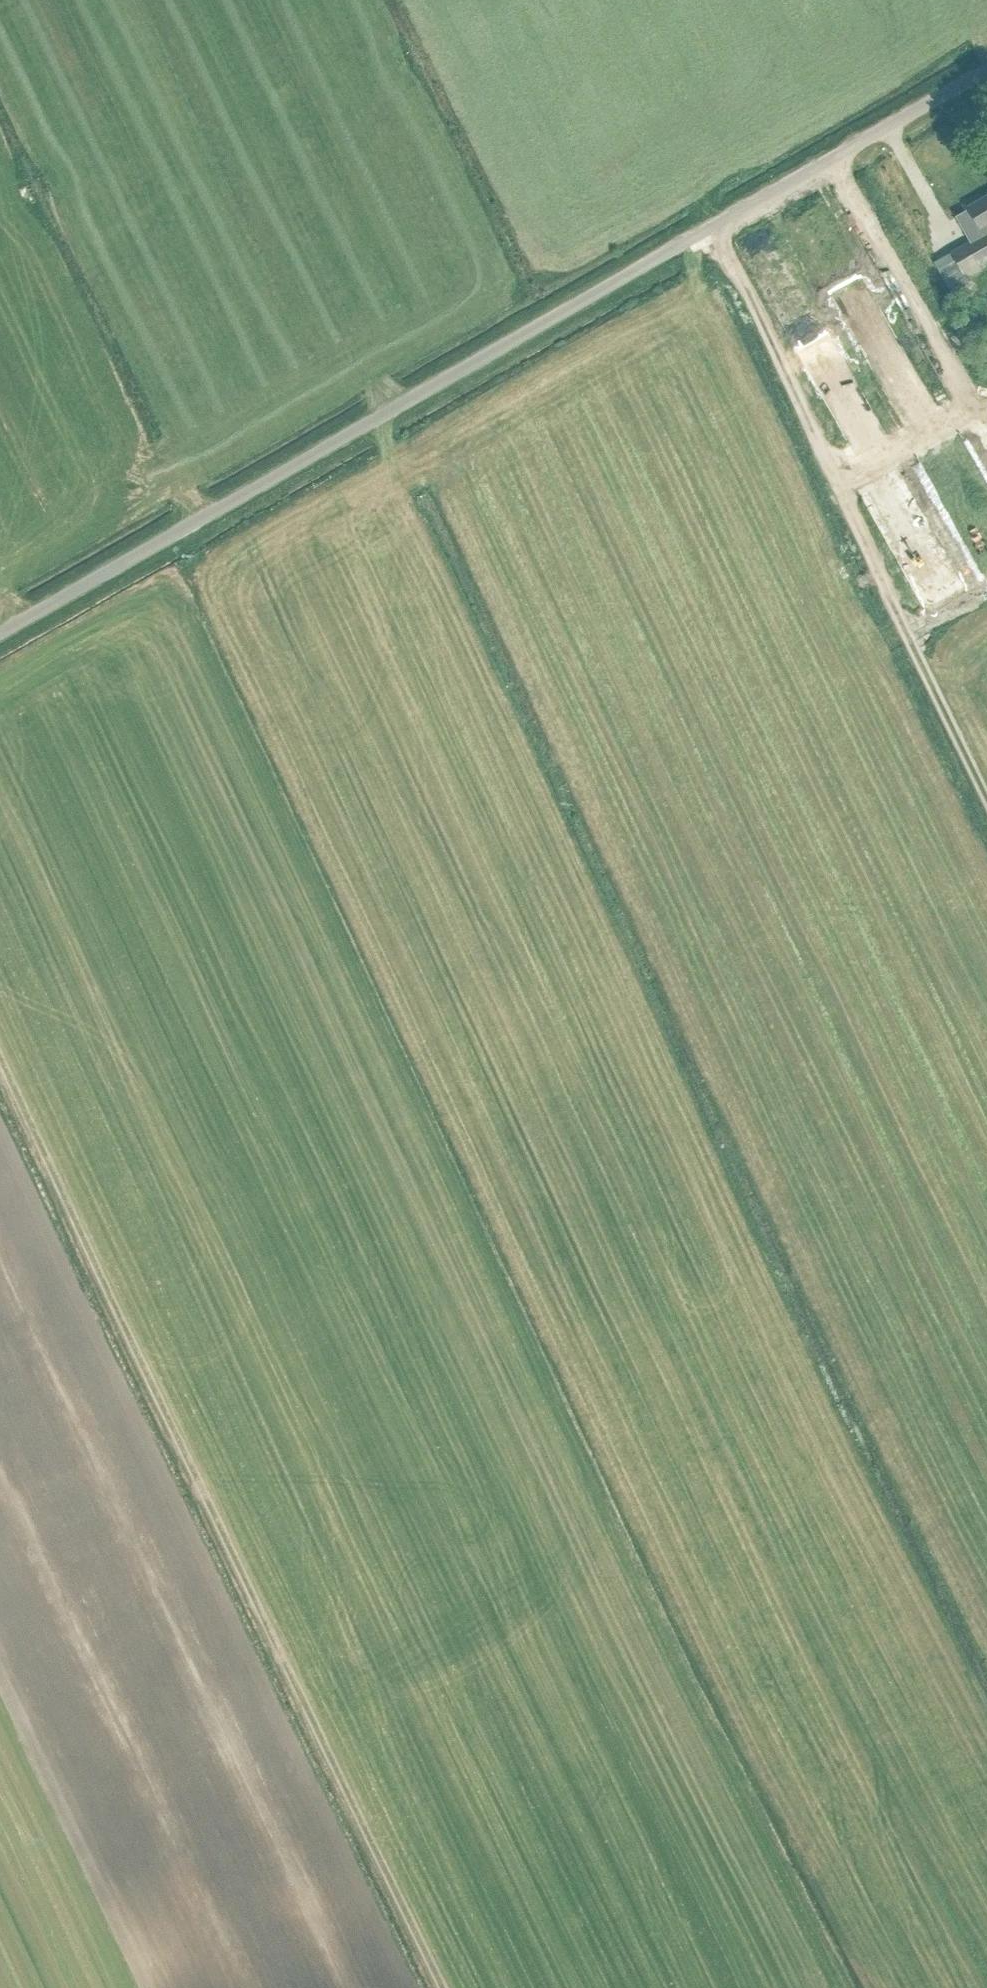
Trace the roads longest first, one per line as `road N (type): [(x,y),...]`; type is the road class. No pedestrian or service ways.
road 1 (unclassified): [(0,634),(986,70)]

